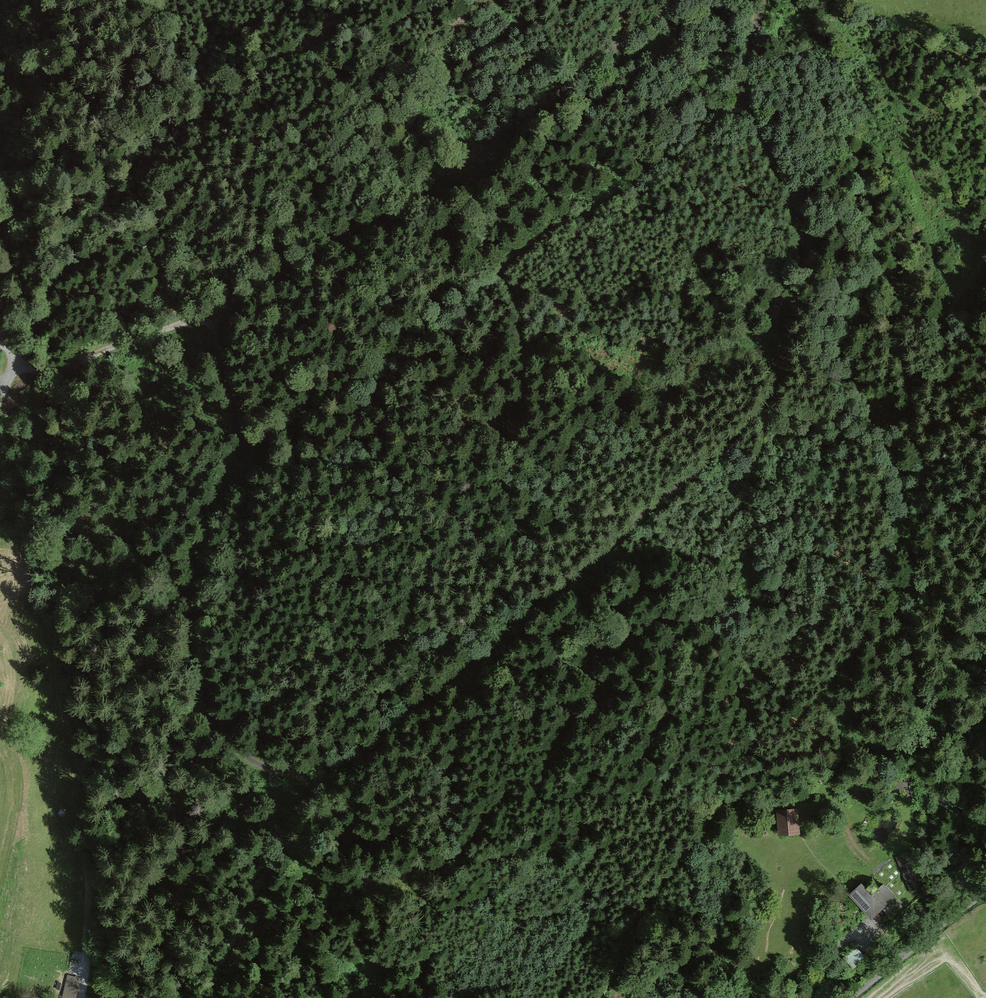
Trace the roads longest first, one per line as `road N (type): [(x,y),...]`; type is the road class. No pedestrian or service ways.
road 1 (track): [(210,317),(243,446),(197,559),(189,655),(205,707),(236,745),(264,766),(324,774),(761,413),(774,392),(801,271),(803,222),(744,92),(760,0)]
road 2 (unclassified): [(681,0),(432,183),(210,317)]
road 3 (track): [(602,997),(635,925),(707,816),(756,783),(967,727),(985,714)]
road 4 (track): [(54,0),(10,222),(15,352)]
road 5 (track): [(324,774),(252,893),(212,997)]
road 6 (track): [(210,317),(186,319),(59,371),(26,367),(15,352)]
road 7 (unclassified): [(985,891),(841,997)]

